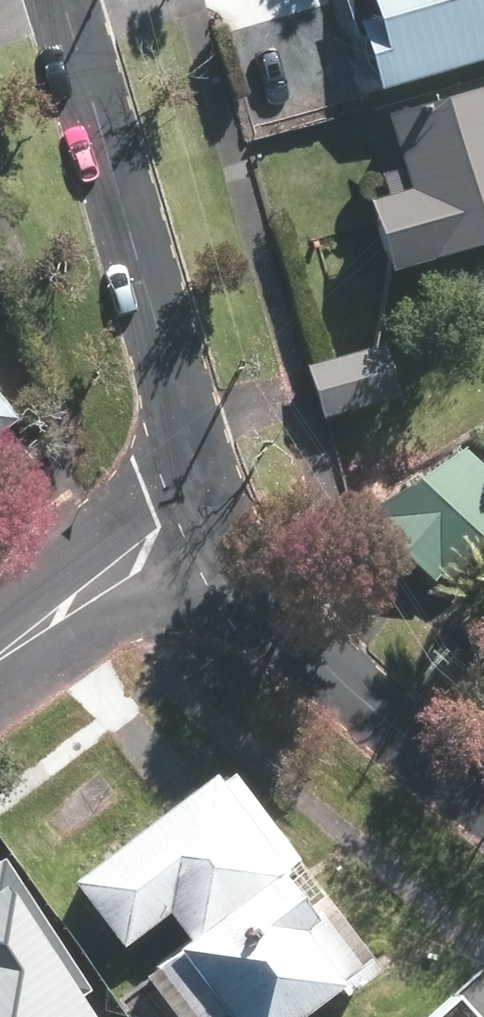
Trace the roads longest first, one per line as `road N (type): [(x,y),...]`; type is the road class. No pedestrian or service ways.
road 1 (residential): [(219,508),(63,0)]
road 2 (residential): [(483,794),(305,647),(219,508)]
road 3 (residential): [(219,508),(0,673)]

